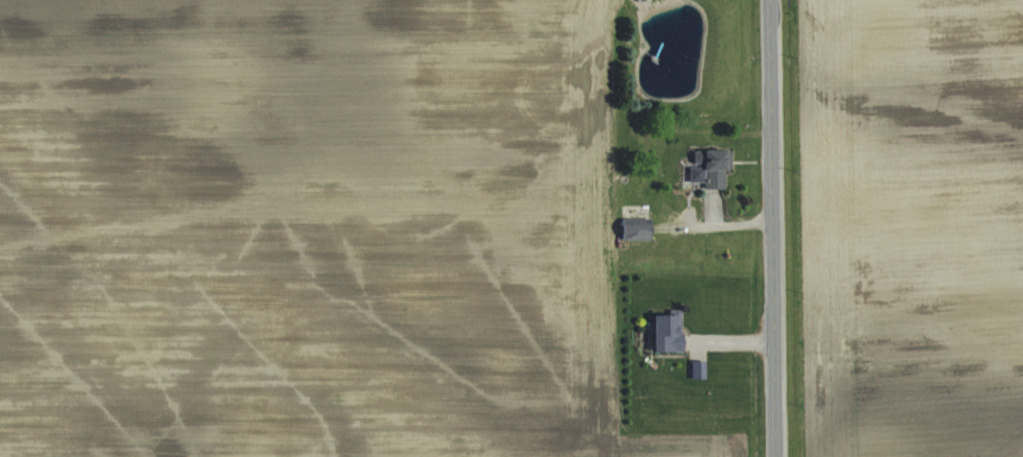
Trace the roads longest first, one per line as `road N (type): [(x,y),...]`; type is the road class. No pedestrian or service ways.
road 1 (secondary): [(773,456),(765,0)]

